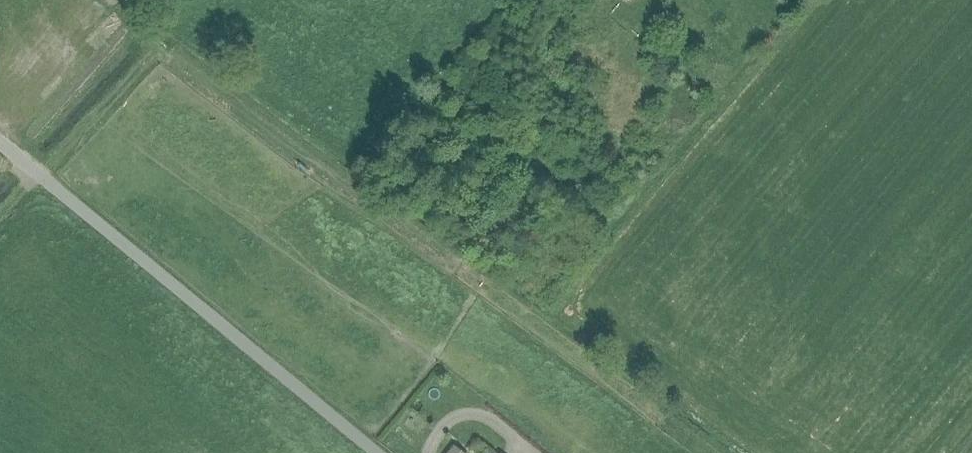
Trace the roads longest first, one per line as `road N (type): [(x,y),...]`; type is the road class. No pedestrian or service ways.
road 1 (unclassified): [(376,452),(0,143)]

